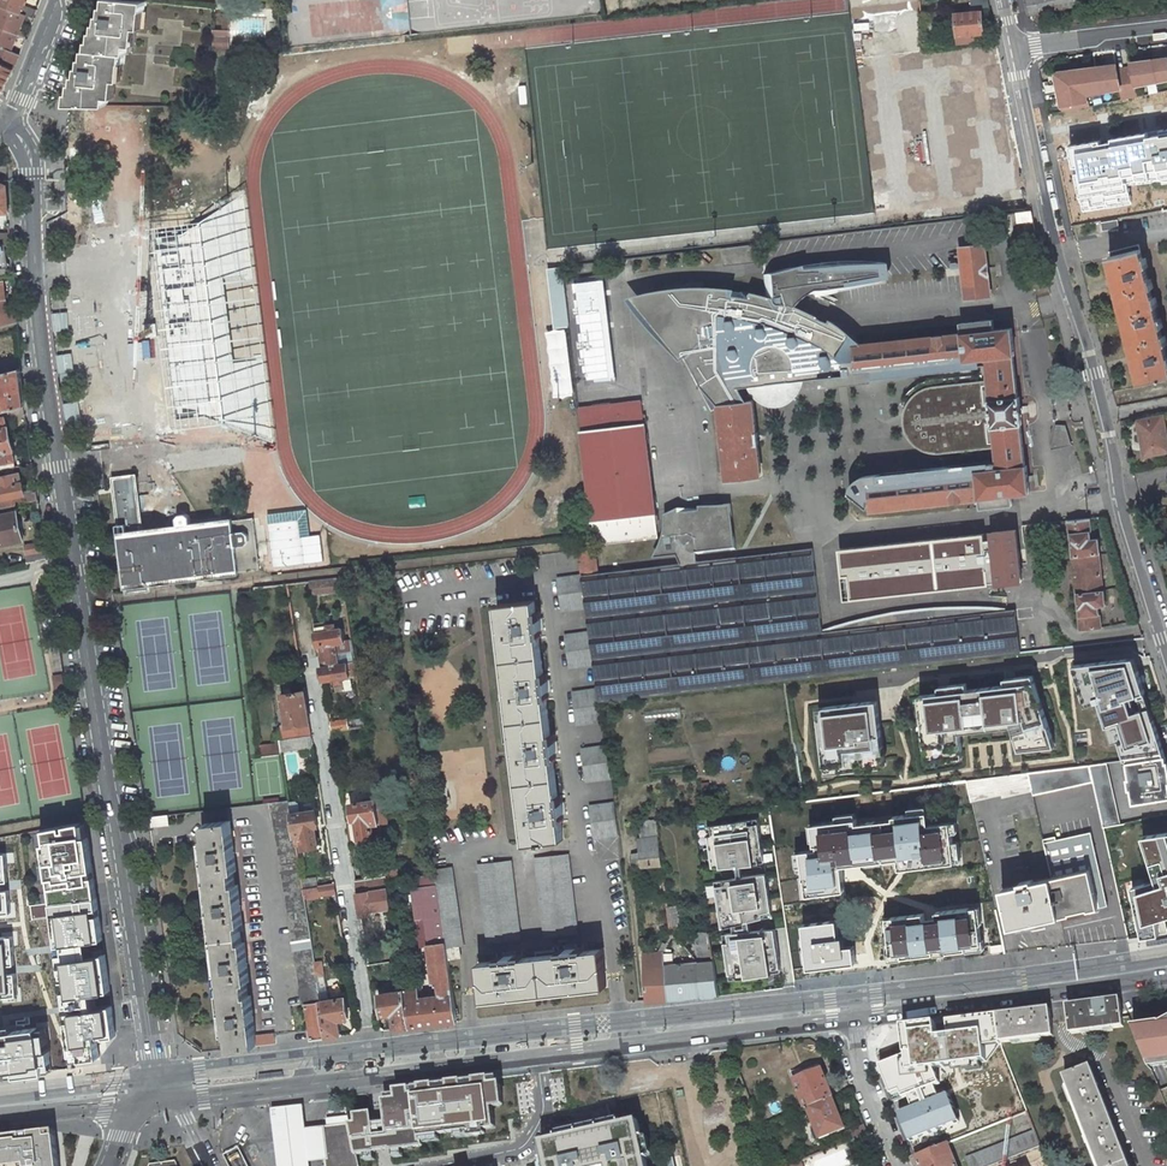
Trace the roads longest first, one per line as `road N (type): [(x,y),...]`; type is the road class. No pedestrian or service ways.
road 1 (residential): [(152,1100),(41,321),(32,162),(4,120)]
road 2 (unclassified): [(1166,652),(1123,509),(1015,49)]
road 3 (secondary): [(371,1077),(856,1018)]
road 4 (residential): [(299,605),(371,1077)]
road 5 (secondary): [(856,1018),(1166,979)]
road 6 (secondary): [(152,1100),(371,1077)]
road 7 (residential): [(899,1165),(863,1075),(856,1018)]
road 8 (residential): [(1015,49),(1166,25)]
road 9 (secondary): [(0,1115),(152,1100)]
road 10 (residential): [(57,0),(4,120)]

